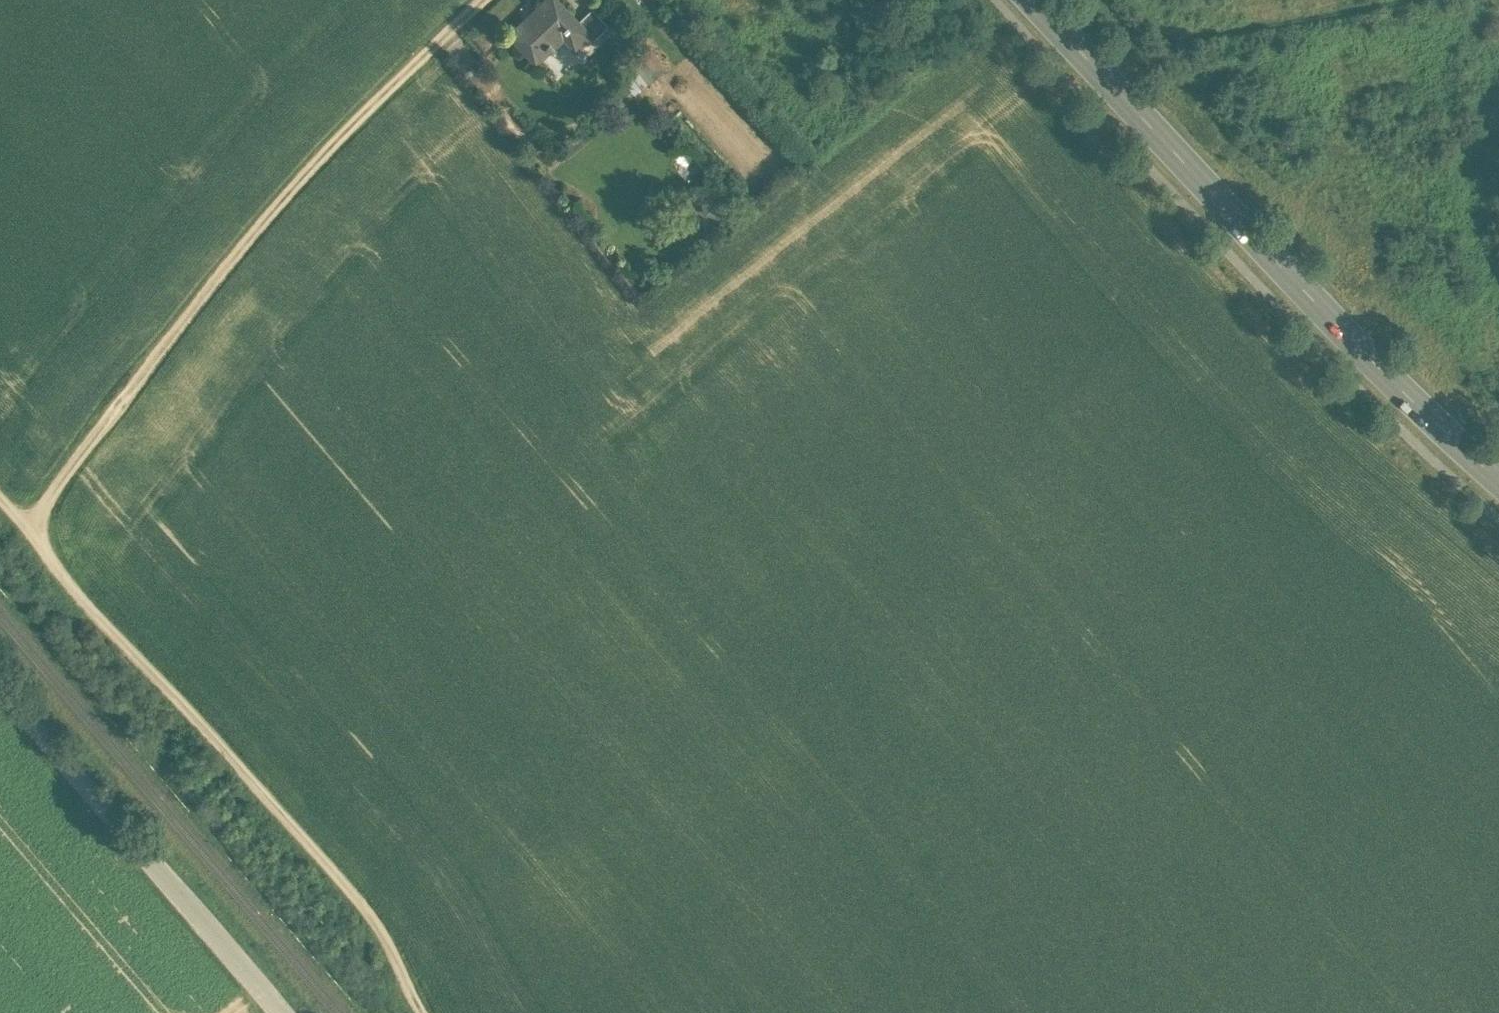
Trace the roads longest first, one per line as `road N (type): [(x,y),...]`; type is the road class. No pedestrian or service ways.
road 1 (track): [(27,529),(176,325),(344,147),(501,0)]
road 2 (primary): [(1024,0),(1366,366),(1498,488)]
road 3 (track): [(432,1012),(372,912),(0,499)]
road 4 (unclassified): [(279,1012),(0,692)]

